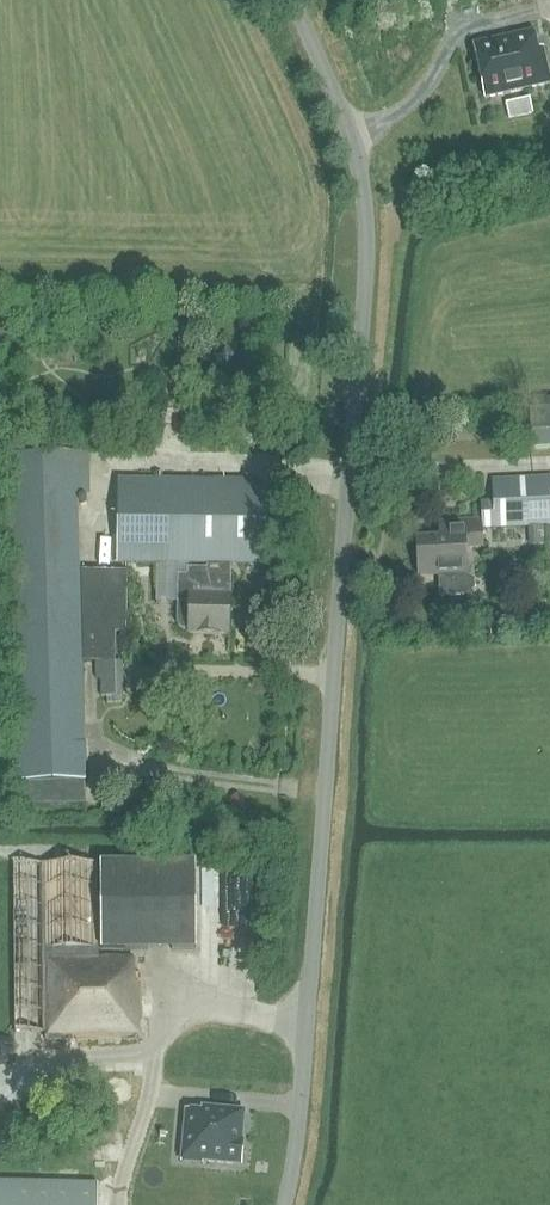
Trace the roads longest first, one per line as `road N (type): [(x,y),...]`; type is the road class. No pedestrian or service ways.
road 1 (unclassified): [(277,1204),(306,1016),(366,251),(363,169),(351,127),(293,0)]
road 2 (track): [(157,1048),(63,1061),(0,1088)]
road 3 (track): [(122,1204),(157,1048)]

